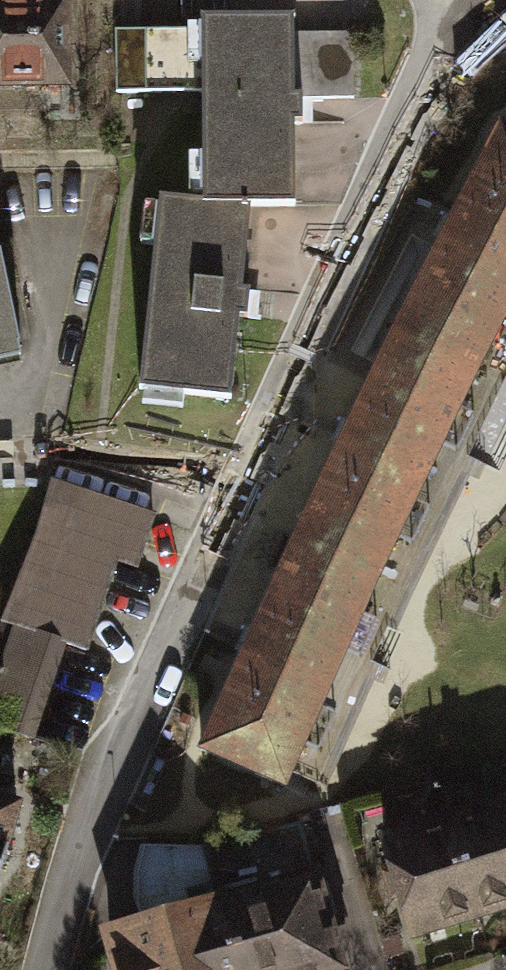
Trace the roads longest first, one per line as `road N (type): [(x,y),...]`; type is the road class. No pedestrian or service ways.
road 1 (residential): [(437,0),(435,24),(242,495)]
road 2 (residential): [(242,495),(136,691),(49,969)]
road 3 (residential): [(242,495),(40,456),(0,456)]

